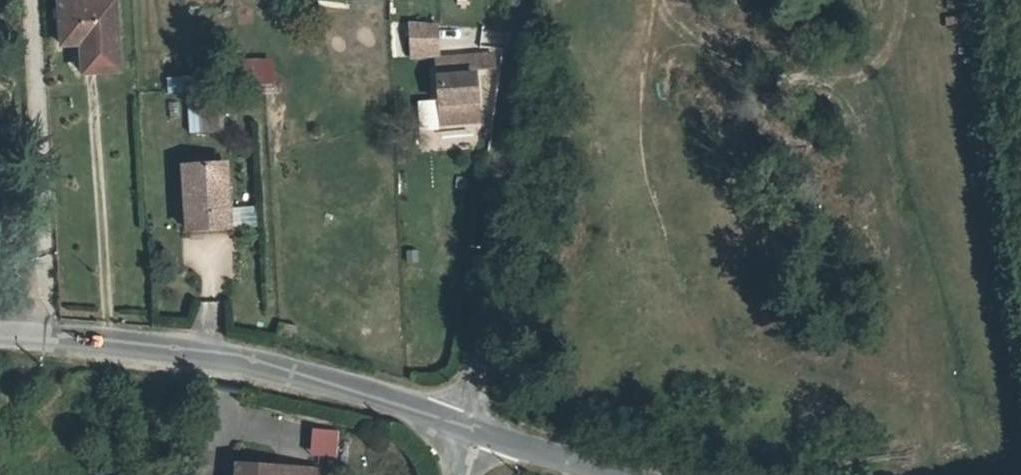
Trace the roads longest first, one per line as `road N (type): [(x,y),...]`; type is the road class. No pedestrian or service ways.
road 1 (residential): [(0,342),(165,355),(336,391),(468,432)]
road 2 (residential): [(521,0),(468,432)]
road 3 (residential): [(468,432),(622,474)]

